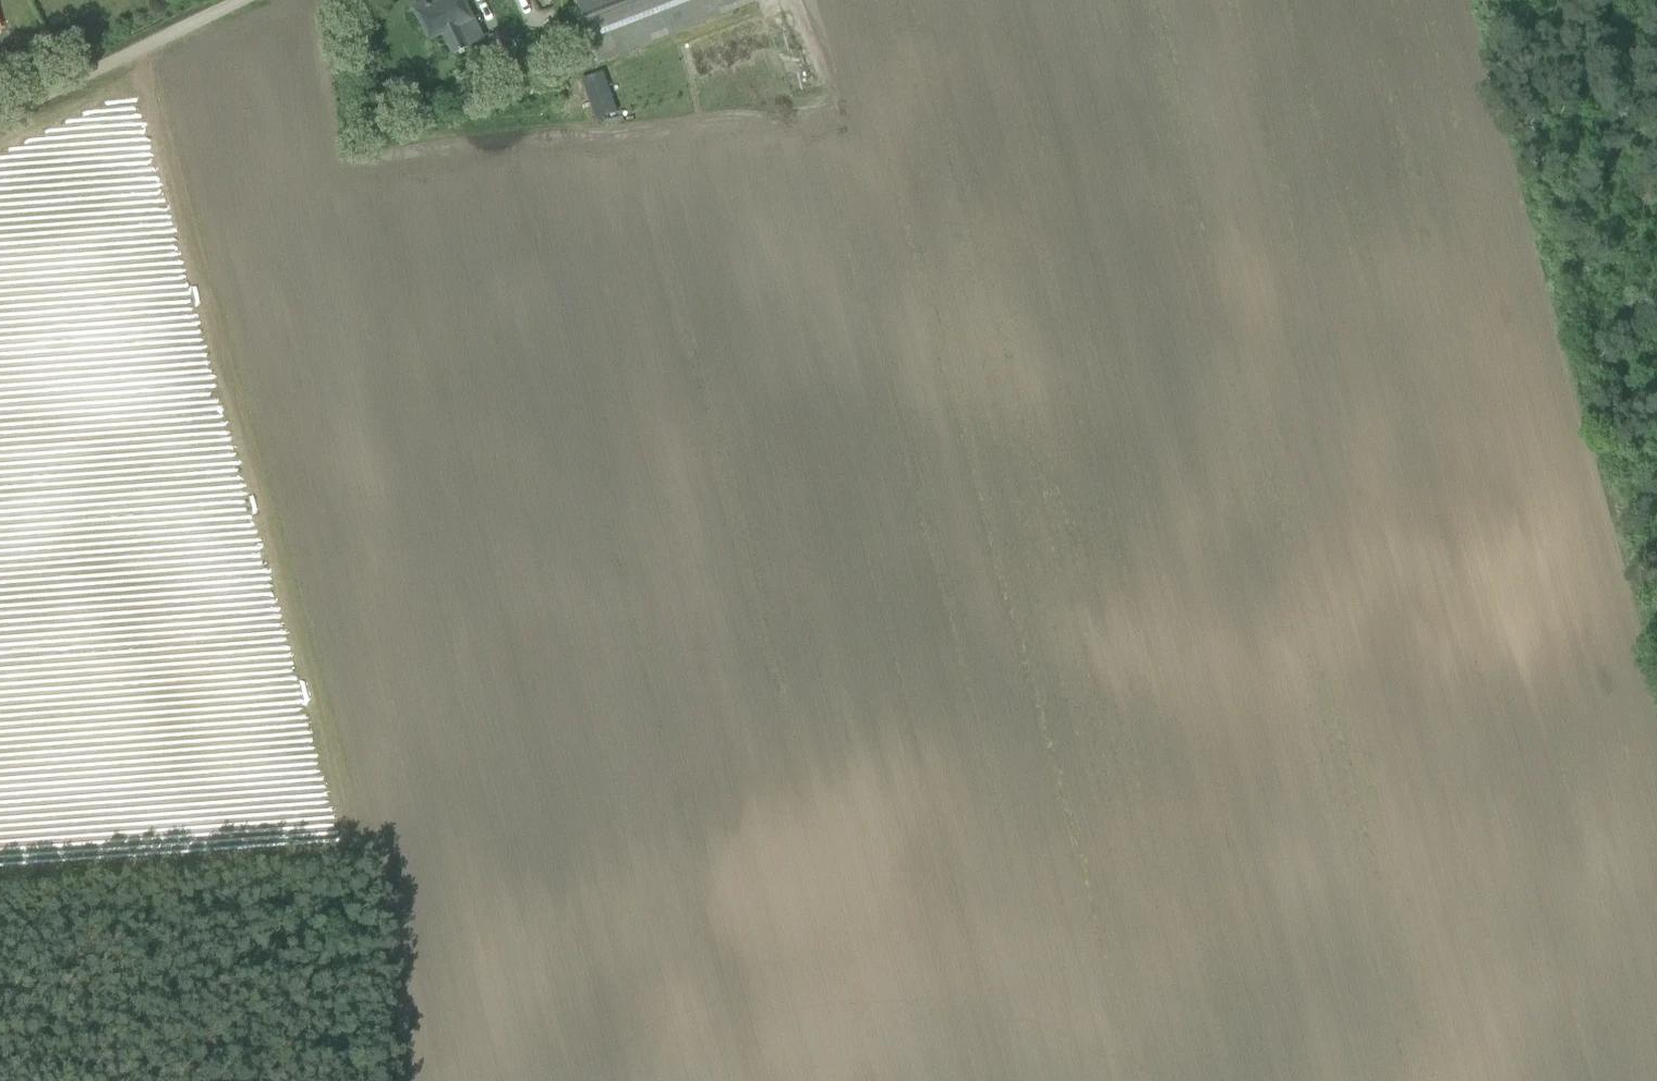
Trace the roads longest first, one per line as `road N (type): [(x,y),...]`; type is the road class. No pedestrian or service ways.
road 1 (unclassified): [(239,0),(0,105)]

